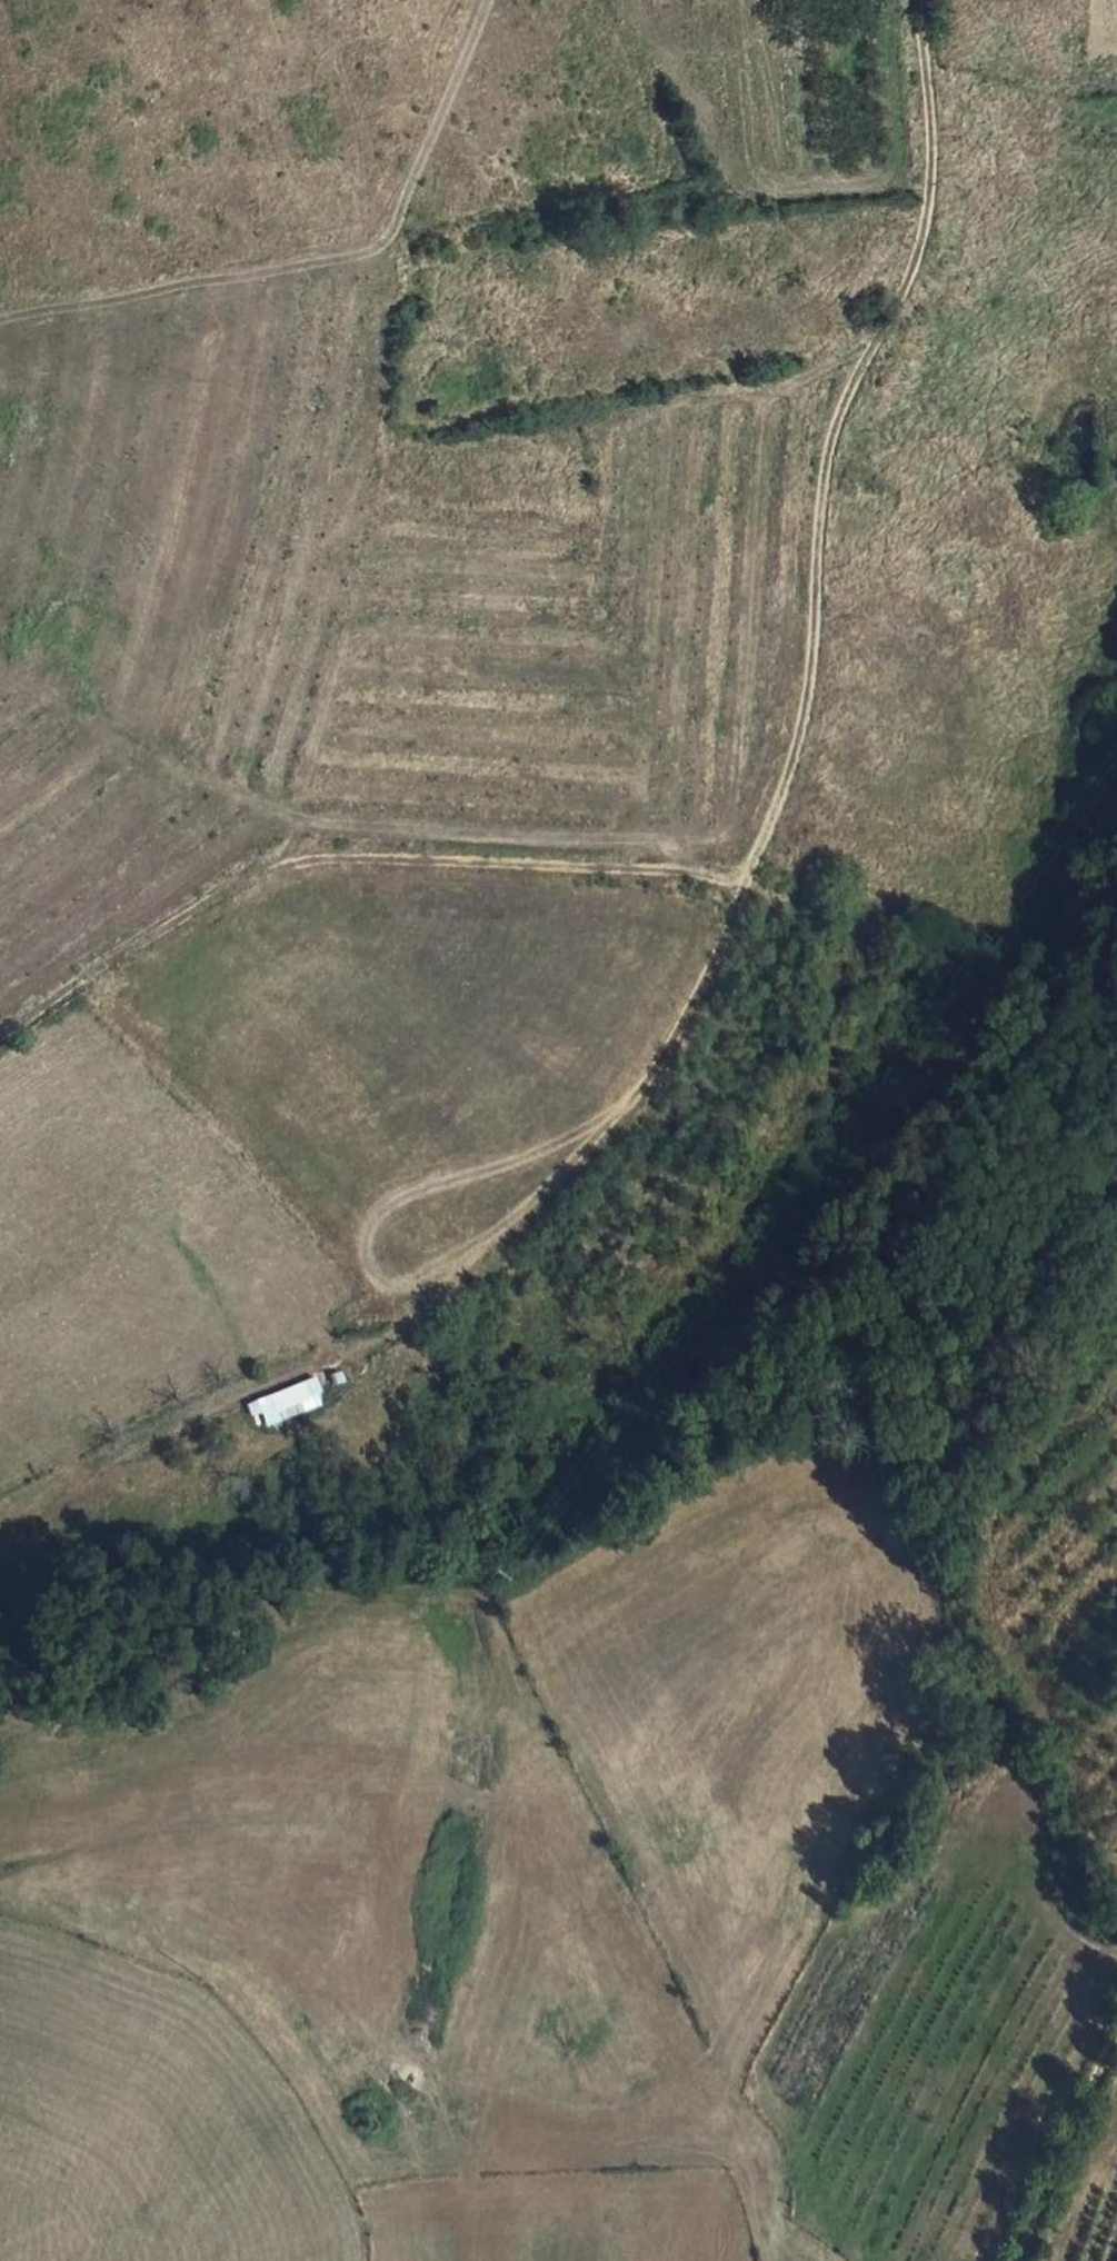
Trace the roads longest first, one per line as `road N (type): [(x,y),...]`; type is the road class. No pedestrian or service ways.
road 1 (track): [(0,1033),(254,878),(328,859),(749,874),(795,757),(814,660),(825,479),(850,392),(909,281),(932,202),(921,0)]
road 2 (track): [(489,0),(394,228),(365,255),(0,320)]
road 3 (track): [(1029,2260),(1116,2065)]

